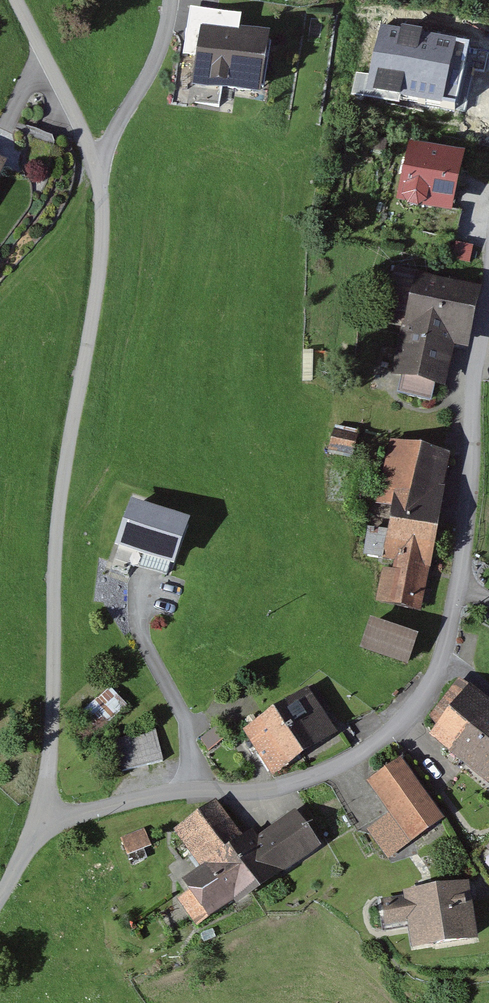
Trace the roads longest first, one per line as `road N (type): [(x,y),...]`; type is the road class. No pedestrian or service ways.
road 1 (residential): [(43,823),(157,794),(287,787),(367,758),(418,708),(446,647),(462,565),(488,271)]
road 2 (unclassified): [(43,823),(60,512),(100,270),(99,163)]
road 3 (unclassified): [(99,163),(16,0)]
road 4 (residential): [(99,163),(161,51),(170,0)]

